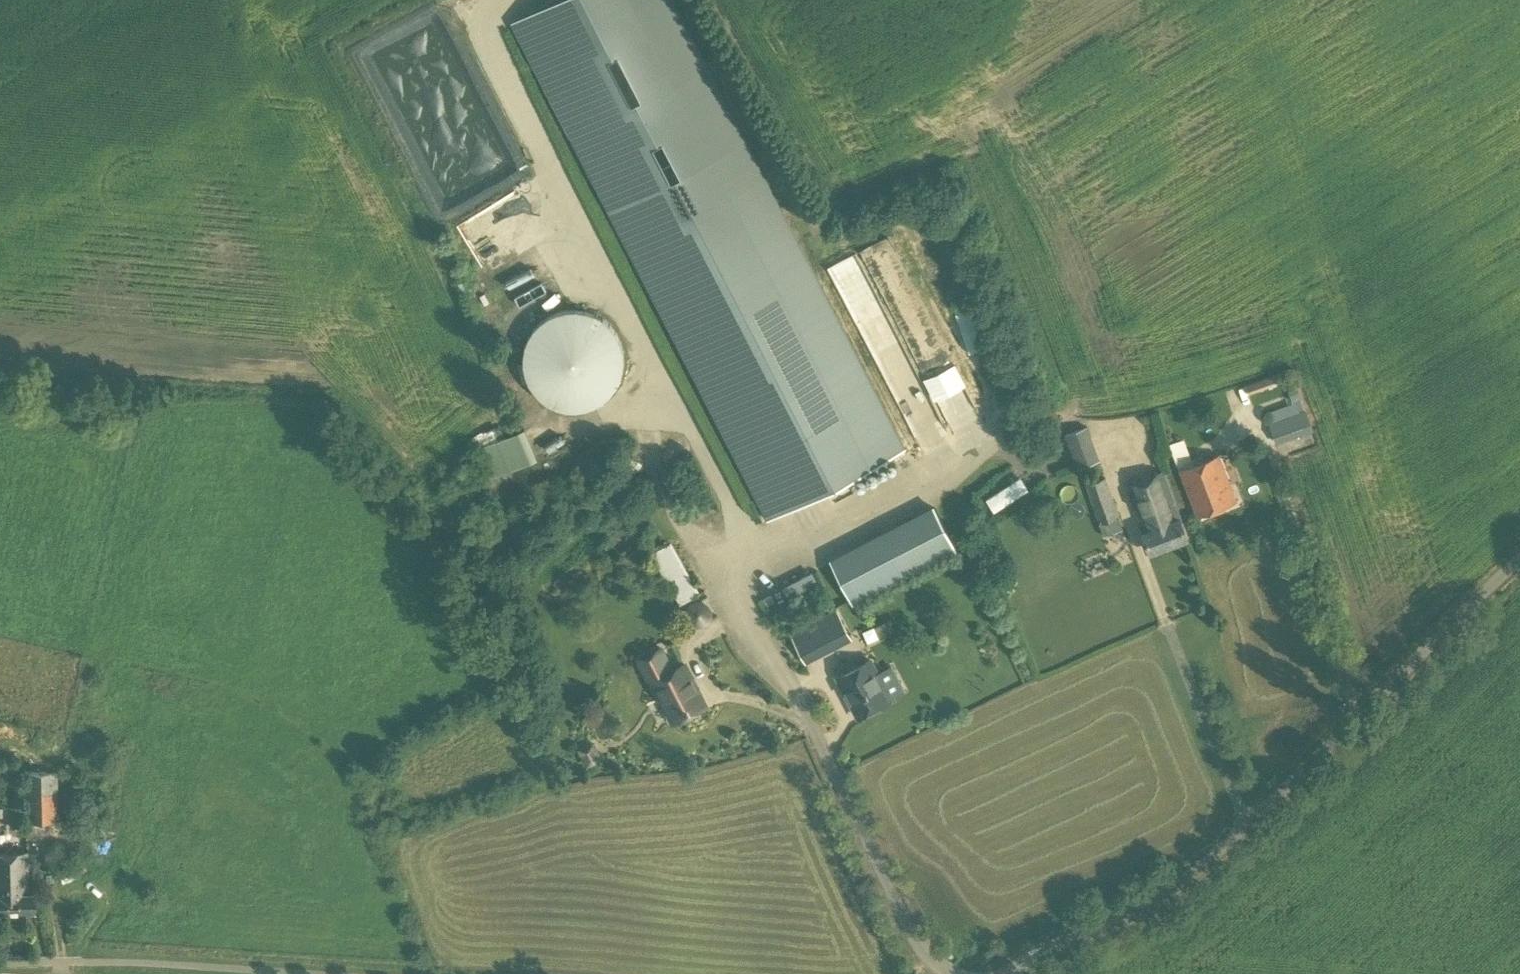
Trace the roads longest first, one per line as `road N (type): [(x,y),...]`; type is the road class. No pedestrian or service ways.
road 1 (unclassified): [(1013,973),(1179,895),(1519,557)]

